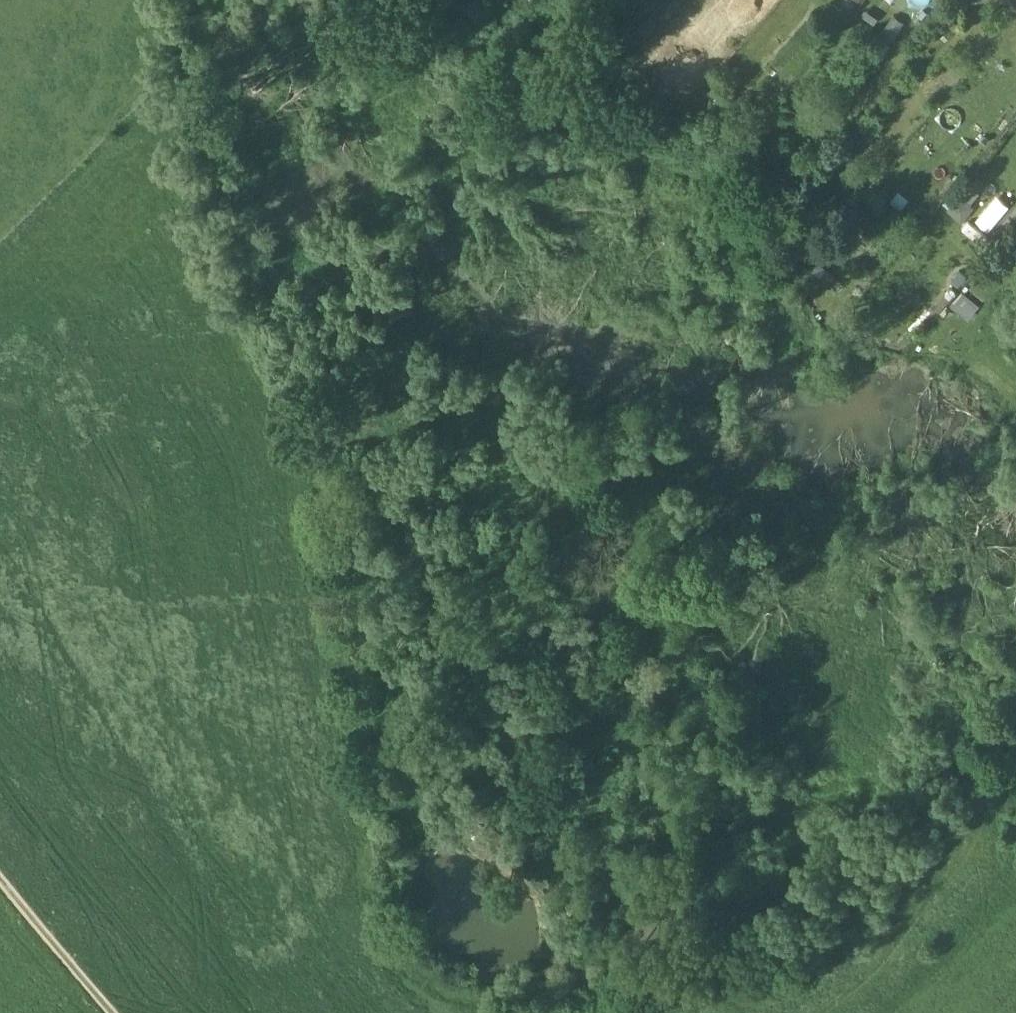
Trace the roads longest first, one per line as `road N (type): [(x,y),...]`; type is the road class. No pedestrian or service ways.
road 1 (track): [(118,1012),(0,872)]

